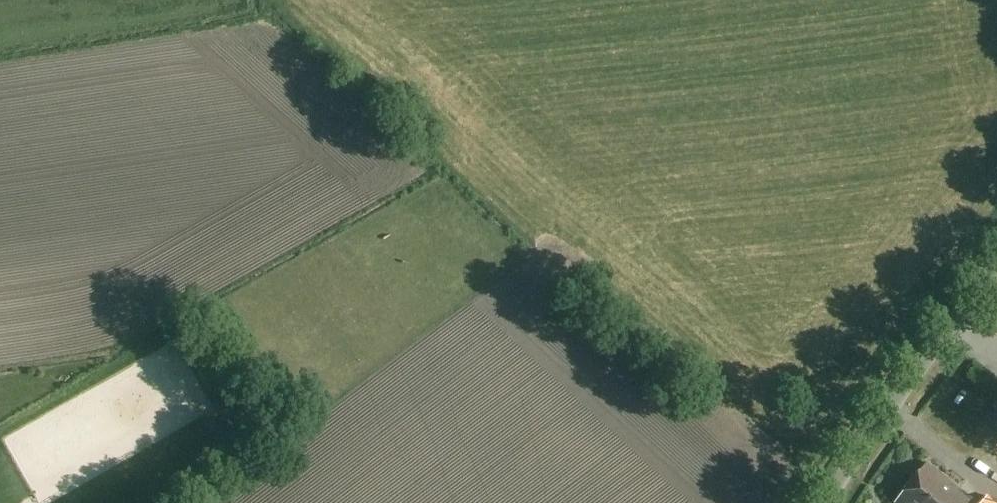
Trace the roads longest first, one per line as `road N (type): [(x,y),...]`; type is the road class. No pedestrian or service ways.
road 1 (unclassified): [(827,502),(996,268)]

